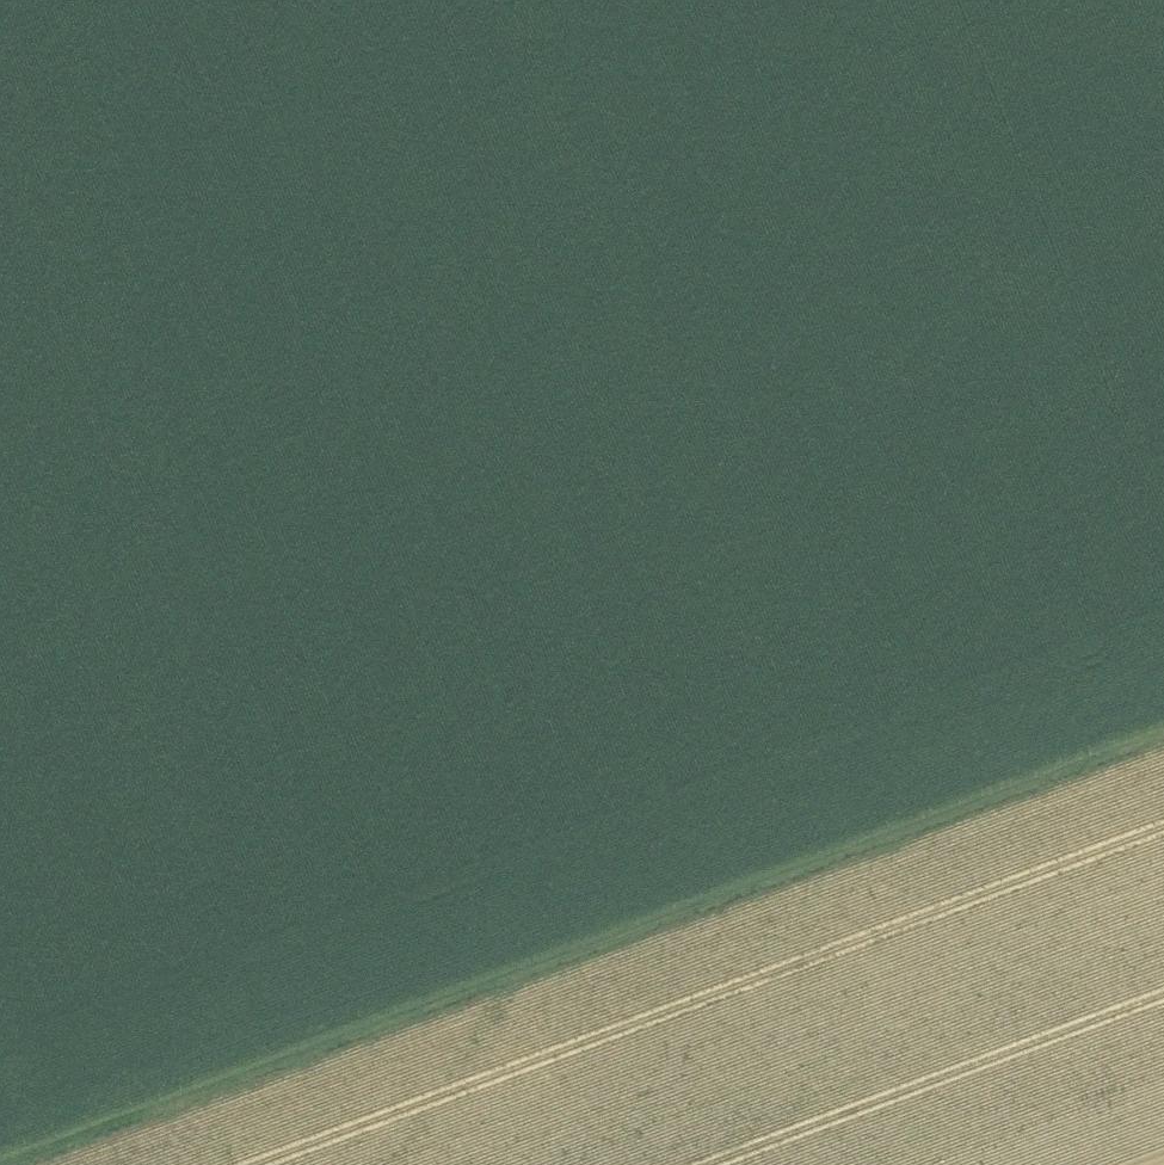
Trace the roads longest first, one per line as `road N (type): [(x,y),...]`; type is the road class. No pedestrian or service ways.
road 1 (unclassified): [(1163,732),(0,1162)]

